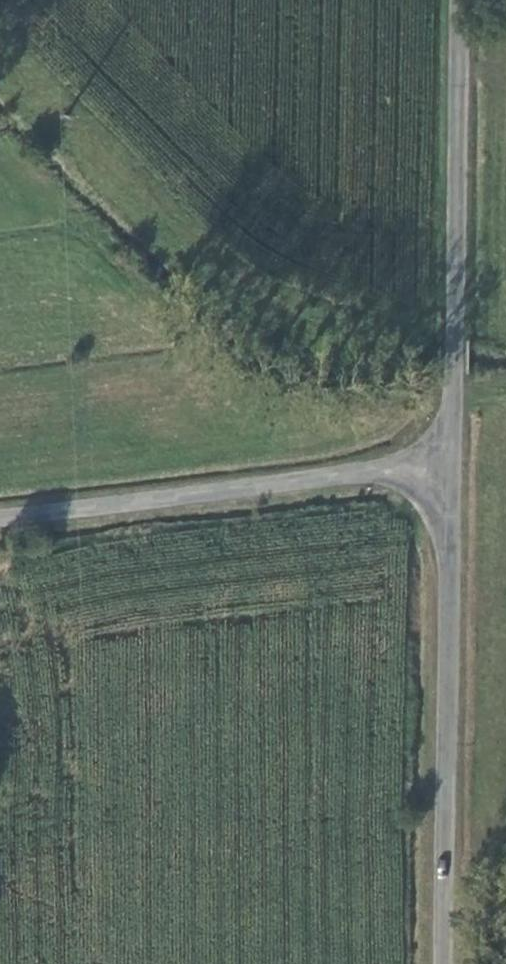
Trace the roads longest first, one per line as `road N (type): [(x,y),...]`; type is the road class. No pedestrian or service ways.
road 1 (unclassified): [(447,963),(459,470)]
road 2 (unclassified): [(459,470),(461,0)]
road 3 (unclassified): [(459,470),(382,473),(0,523)]

